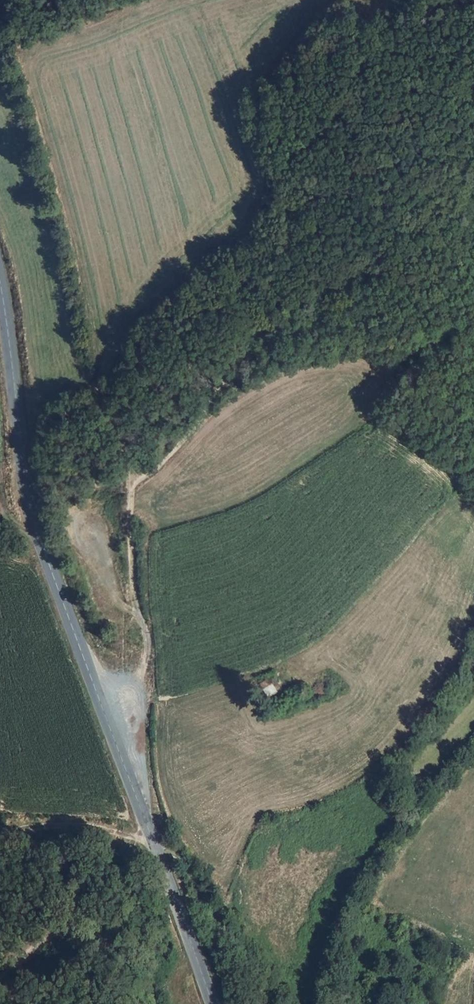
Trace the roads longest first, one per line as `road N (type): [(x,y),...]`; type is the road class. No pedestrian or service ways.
road 1 (track): [(141,687),(149,645),(135,603),(133,488),(164,465),(245,362),(252,346),(249,234),(296,148),(340,115),(357,90),(364,33),(394,0)]
road 2 (tertiary): [(0,284),(33,525),(210,1003)]

